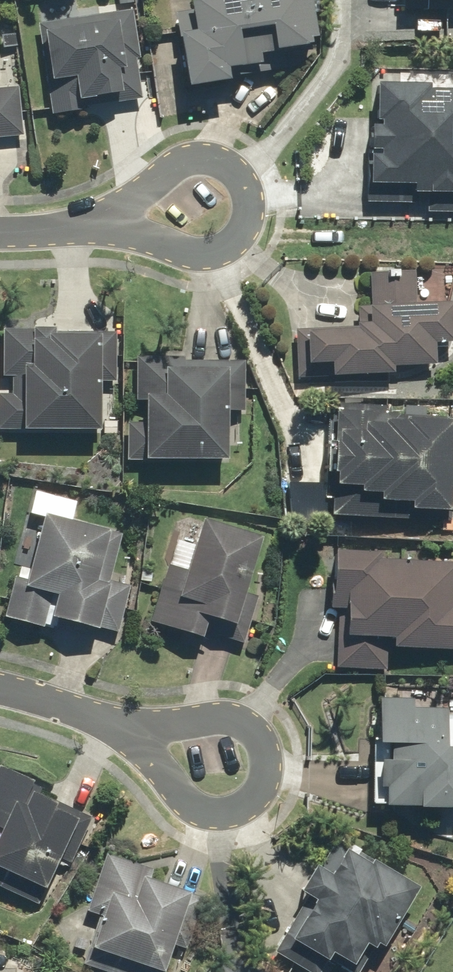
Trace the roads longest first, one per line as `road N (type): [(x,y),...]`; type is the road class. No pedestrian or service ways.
road 1 (residential): [(98,226),(205,157),(228,162),(246,178),(253,208),(245,237),(207,258),(166,255)]
road 2 (residential): [(133,729),(229,721),(254,729),(268,765),(263,796),(239,817),(177,799)]
road 3 (residential): [(0,689),(133,729)]

